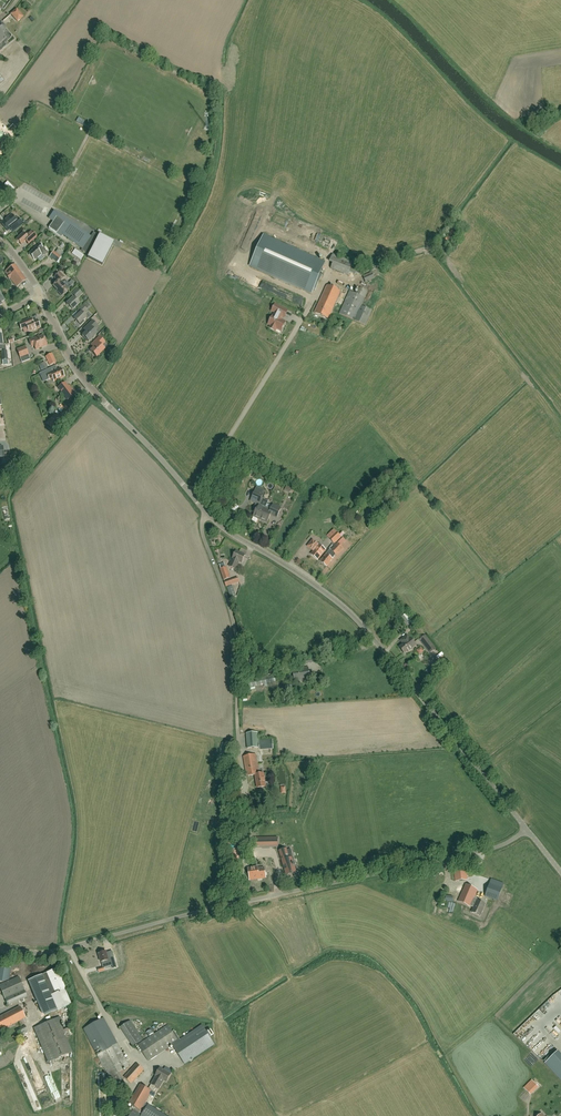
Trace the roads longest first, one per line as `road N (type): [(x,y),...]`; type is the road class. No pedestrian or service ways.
road 1 (unclassified): [(527,830),(350,614),(218,524),(85,382),(39,296)]
road 2 (unclassified): [(0,947),(56,951),(486,850),(527,830)]

